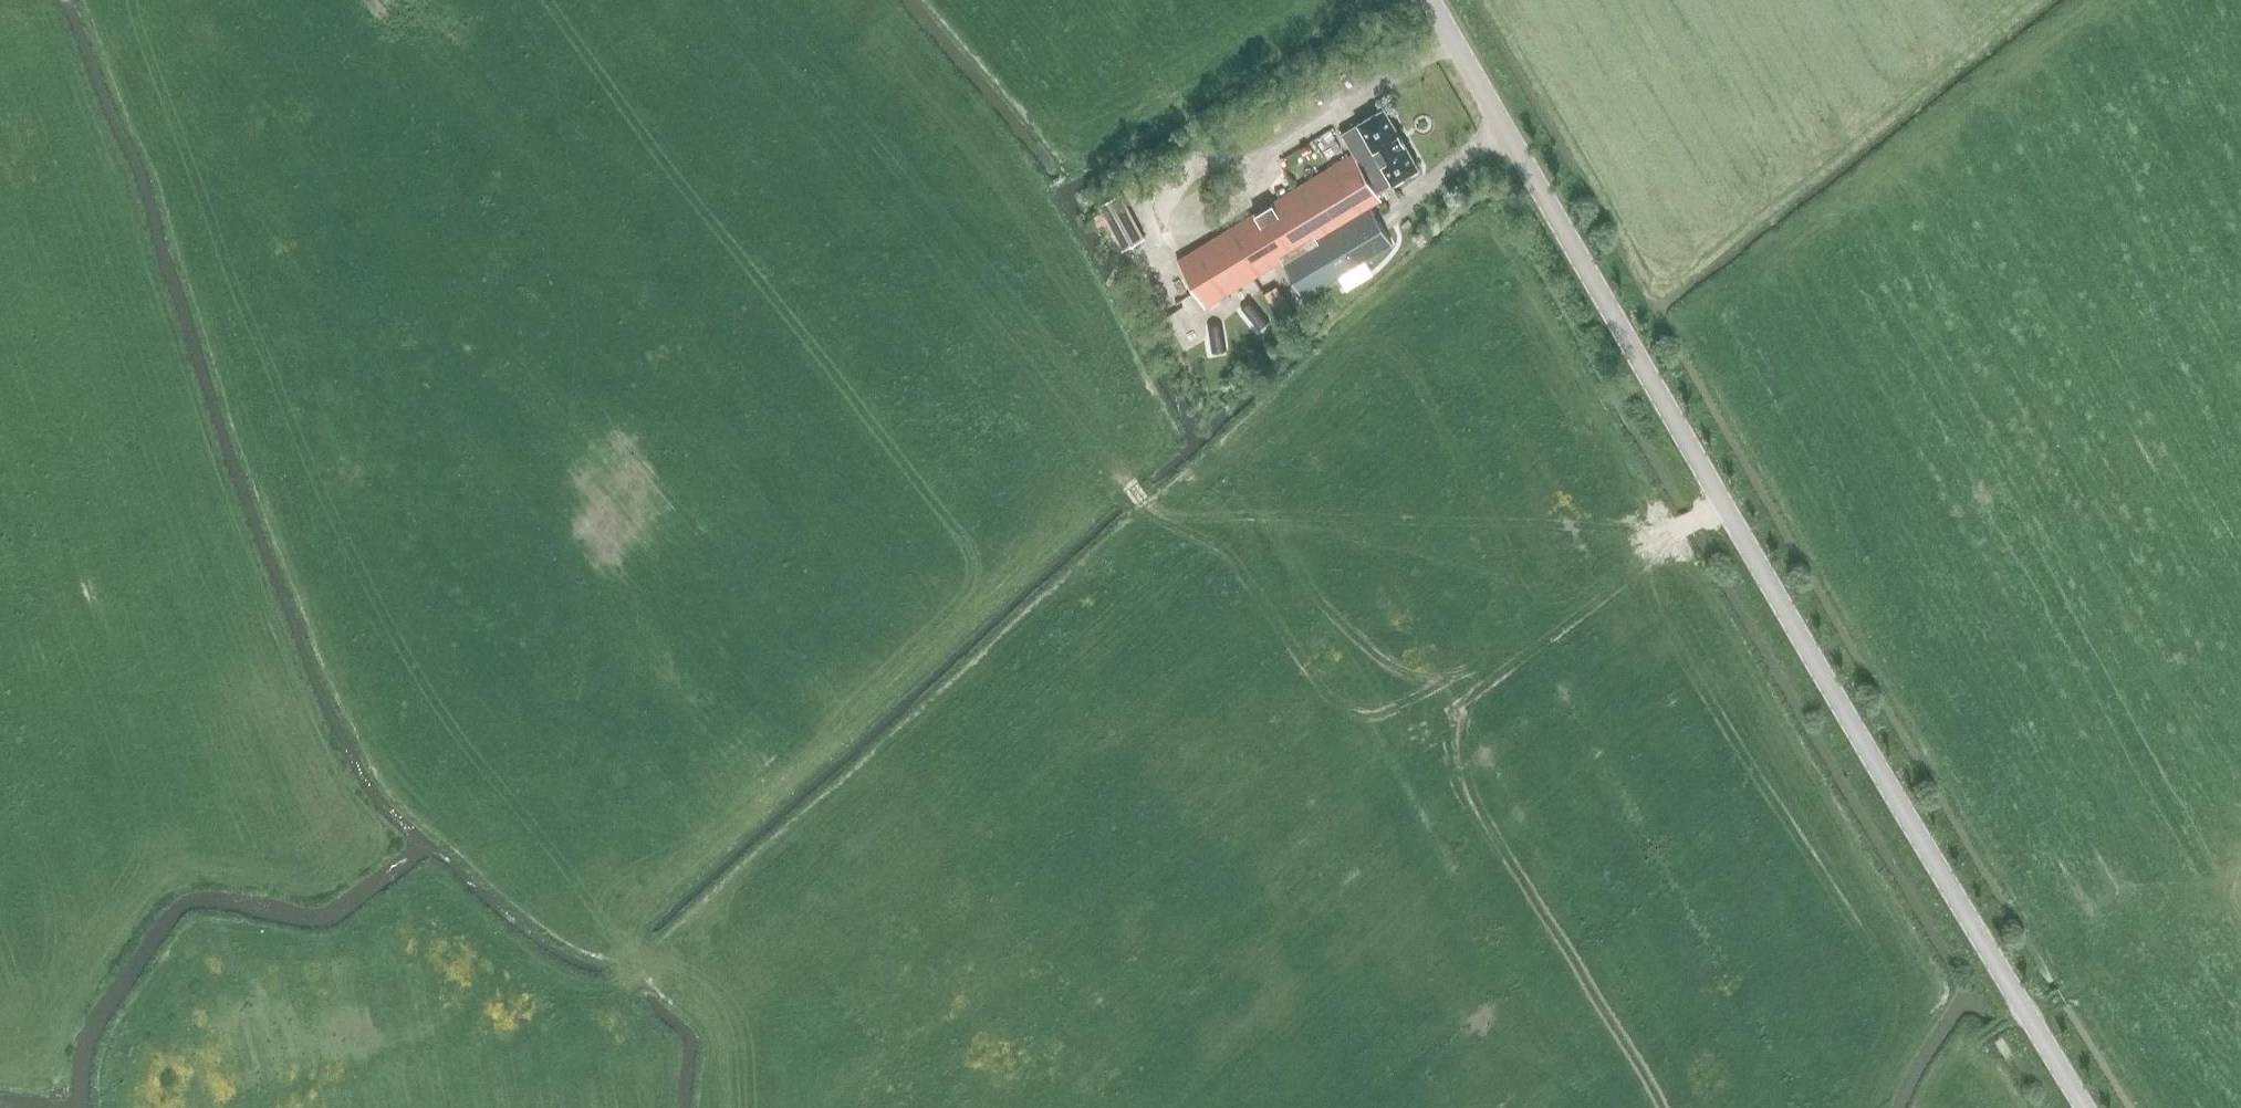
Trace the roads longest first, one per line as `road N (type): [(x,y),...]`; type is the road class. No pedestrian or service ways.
road 1 (unclassified): [(2085,1107),(1431,0)]

